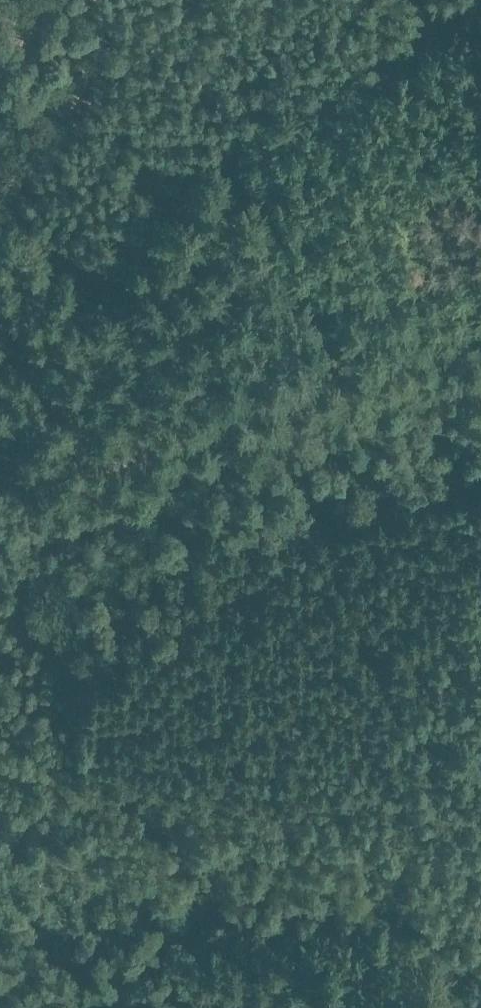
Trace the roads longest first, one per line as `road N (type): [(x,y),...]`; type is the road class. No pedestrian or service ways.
road 1 (track): [(0,206),(82,85),(96,46),(94,0)]

